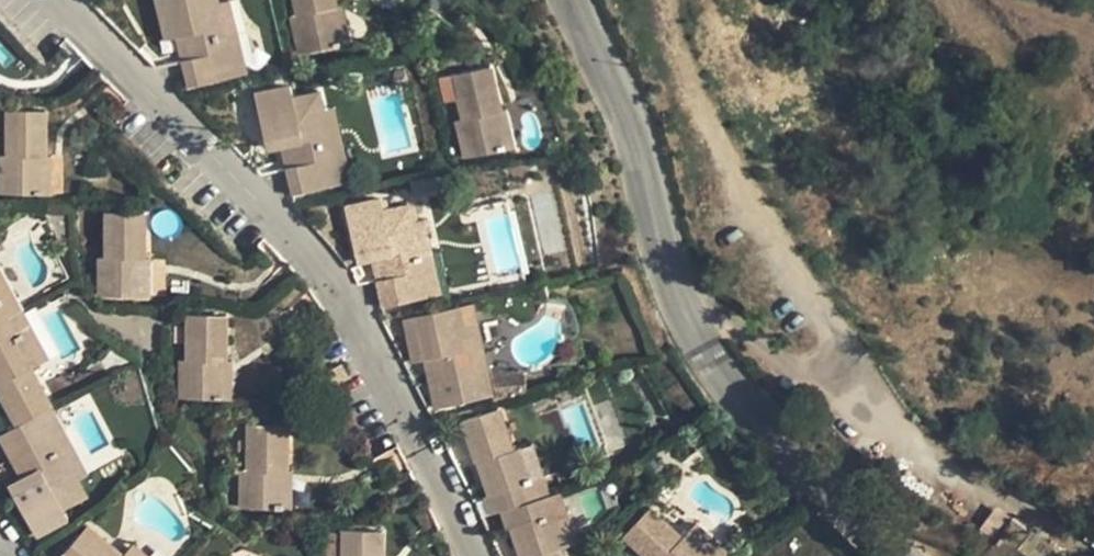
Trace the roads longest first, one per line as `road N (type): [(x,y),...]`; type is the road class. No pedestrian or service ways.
road 1 (residential): [(475,555),(366,326),(54,0)]
road 2 (residential): [(571,0),(627,125),(686,312),(751,422),(894,555)]

